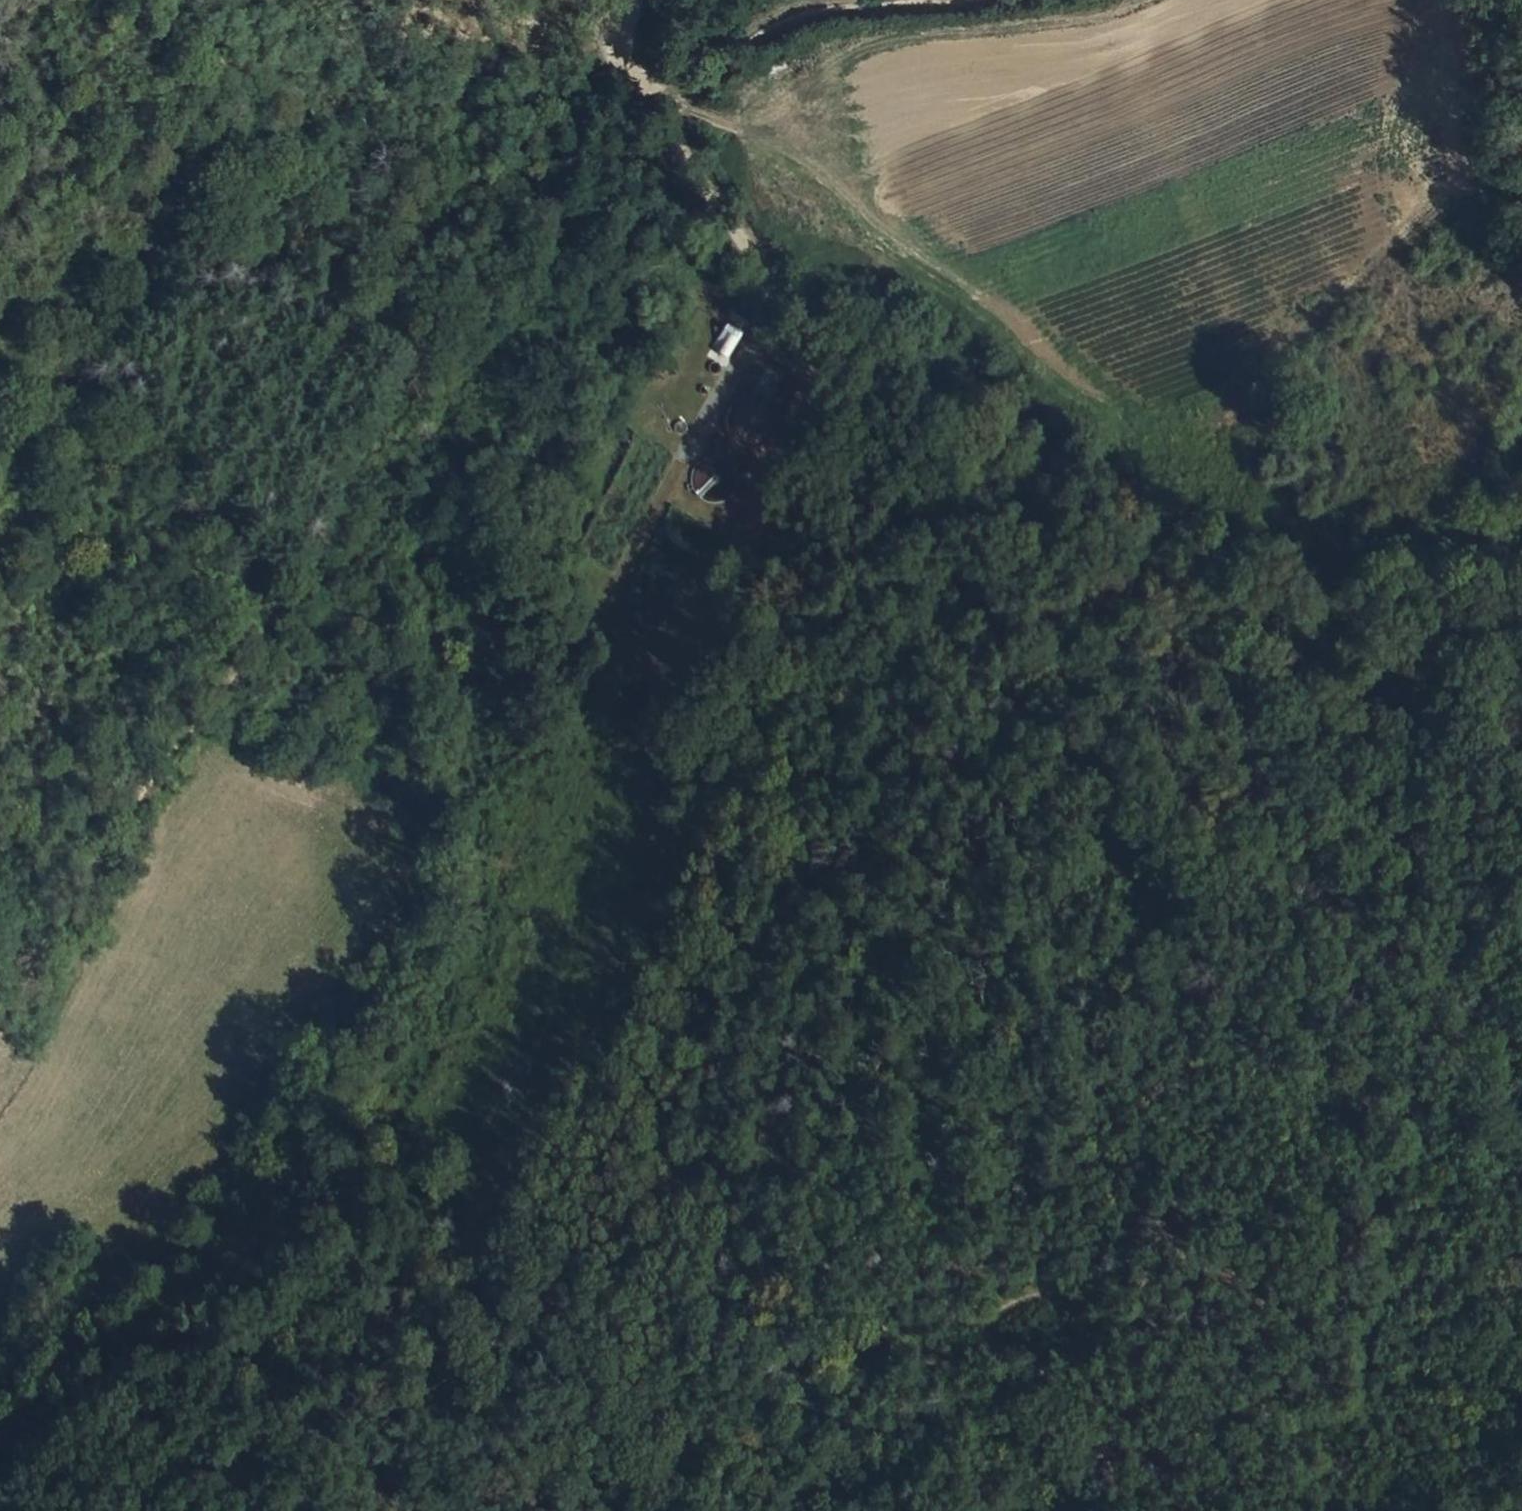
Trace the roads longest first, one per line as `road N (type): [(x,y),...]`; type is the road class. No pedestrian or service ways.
road 1 (track): [(0,982),(27,960),(292,627),(626,64)]
road 2 (track): [(821,0),(759,26),(657,95)]

